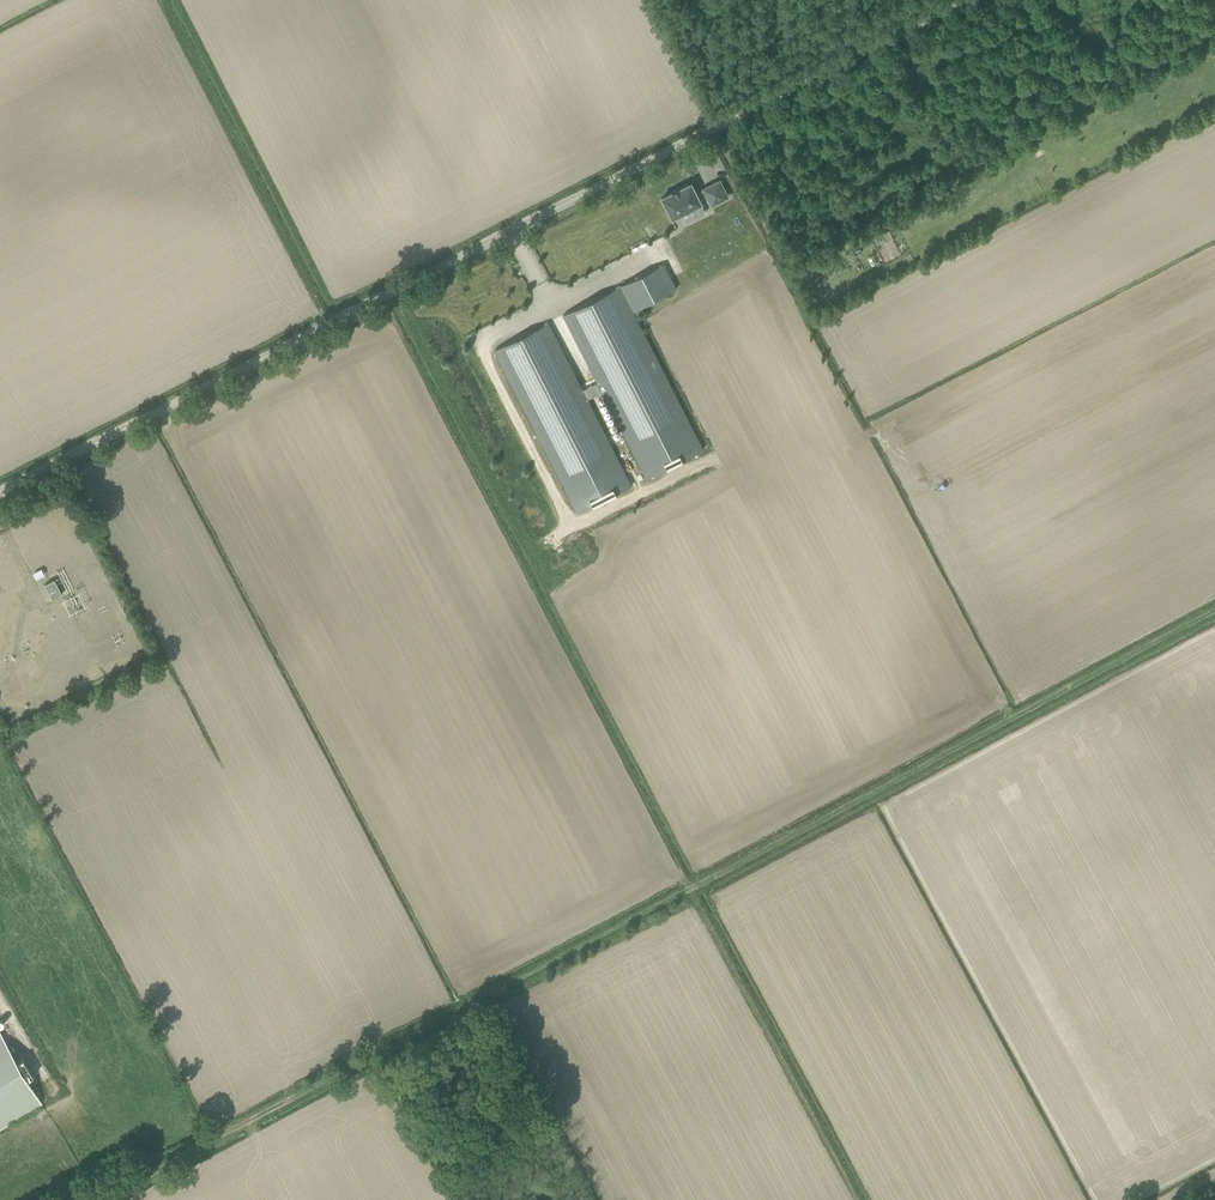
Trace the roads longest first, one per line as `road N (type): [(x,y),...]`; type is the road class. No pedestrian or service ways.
road 1 (track): [(1214,611),(104,1199)]
road 2 (unclassified): [(0,493),(959,0)]
road 3 (track): [(858,1199),(690,888)]

